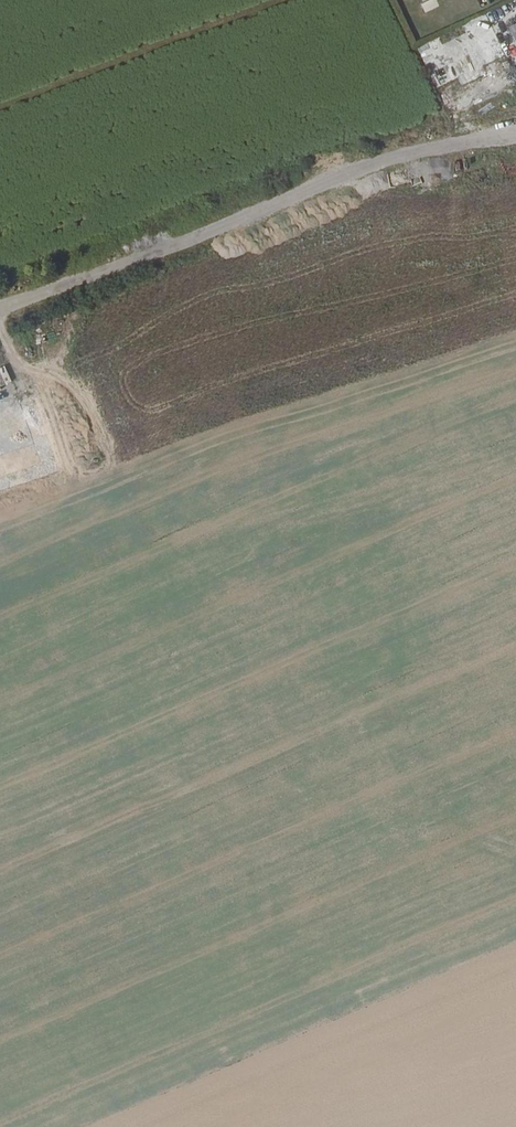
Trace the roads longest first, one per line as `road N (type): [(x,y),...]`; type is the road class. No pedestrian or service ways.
road 1 (track): [(515,135),(349,168),(231,228),(0,302)]

